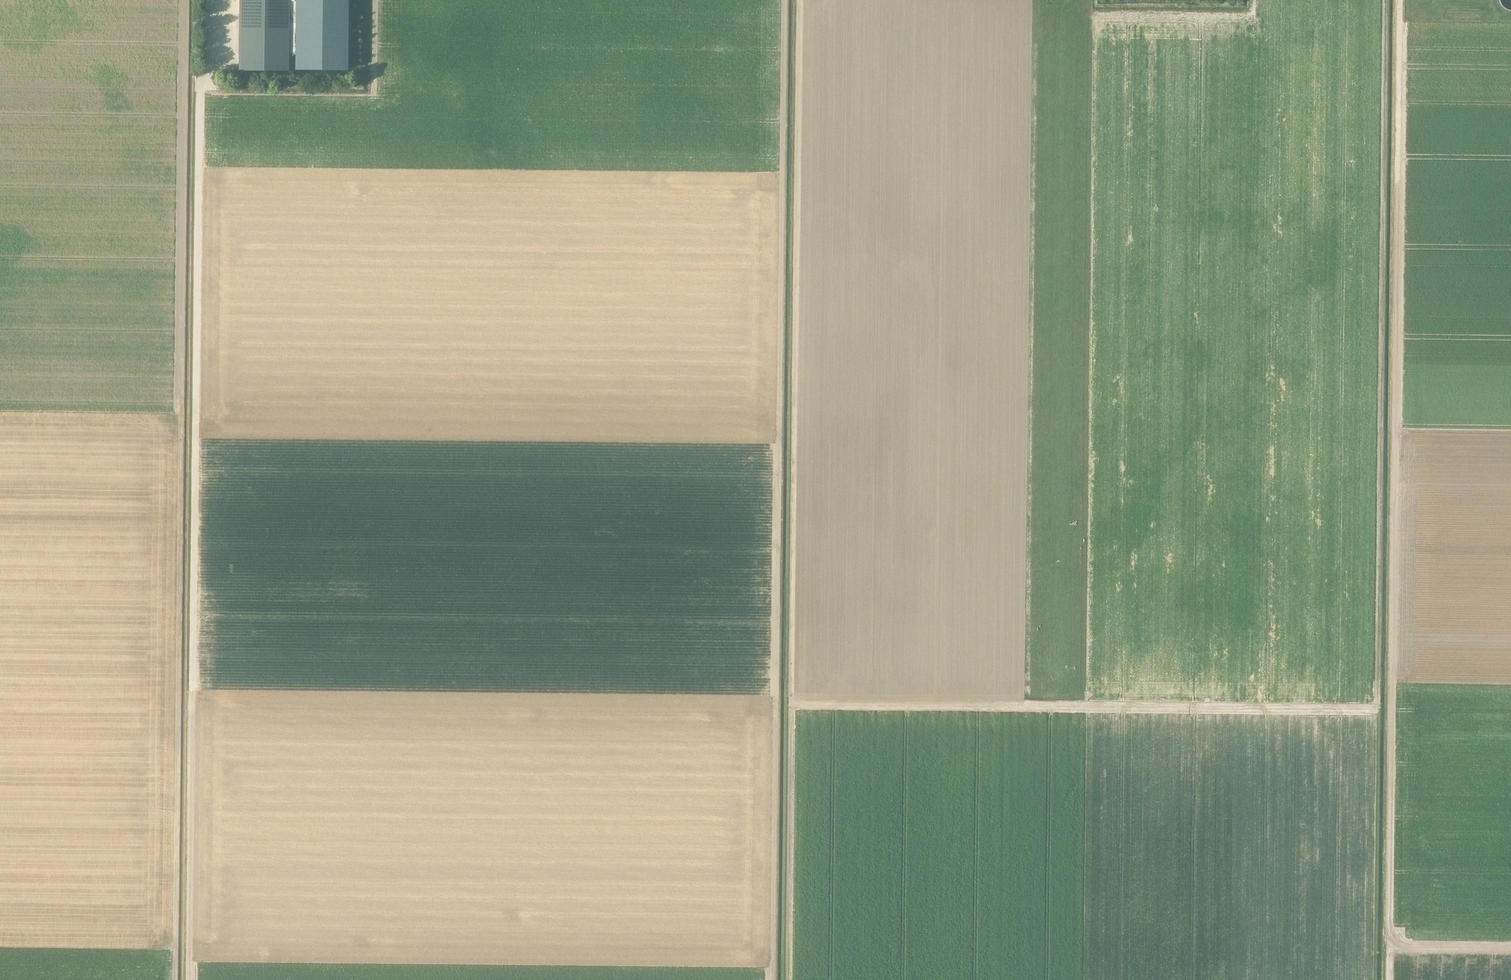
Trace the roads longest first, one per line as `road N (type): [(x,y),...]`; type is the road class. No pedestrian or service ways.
road 1 (track): [(802,0),(784,979)]

